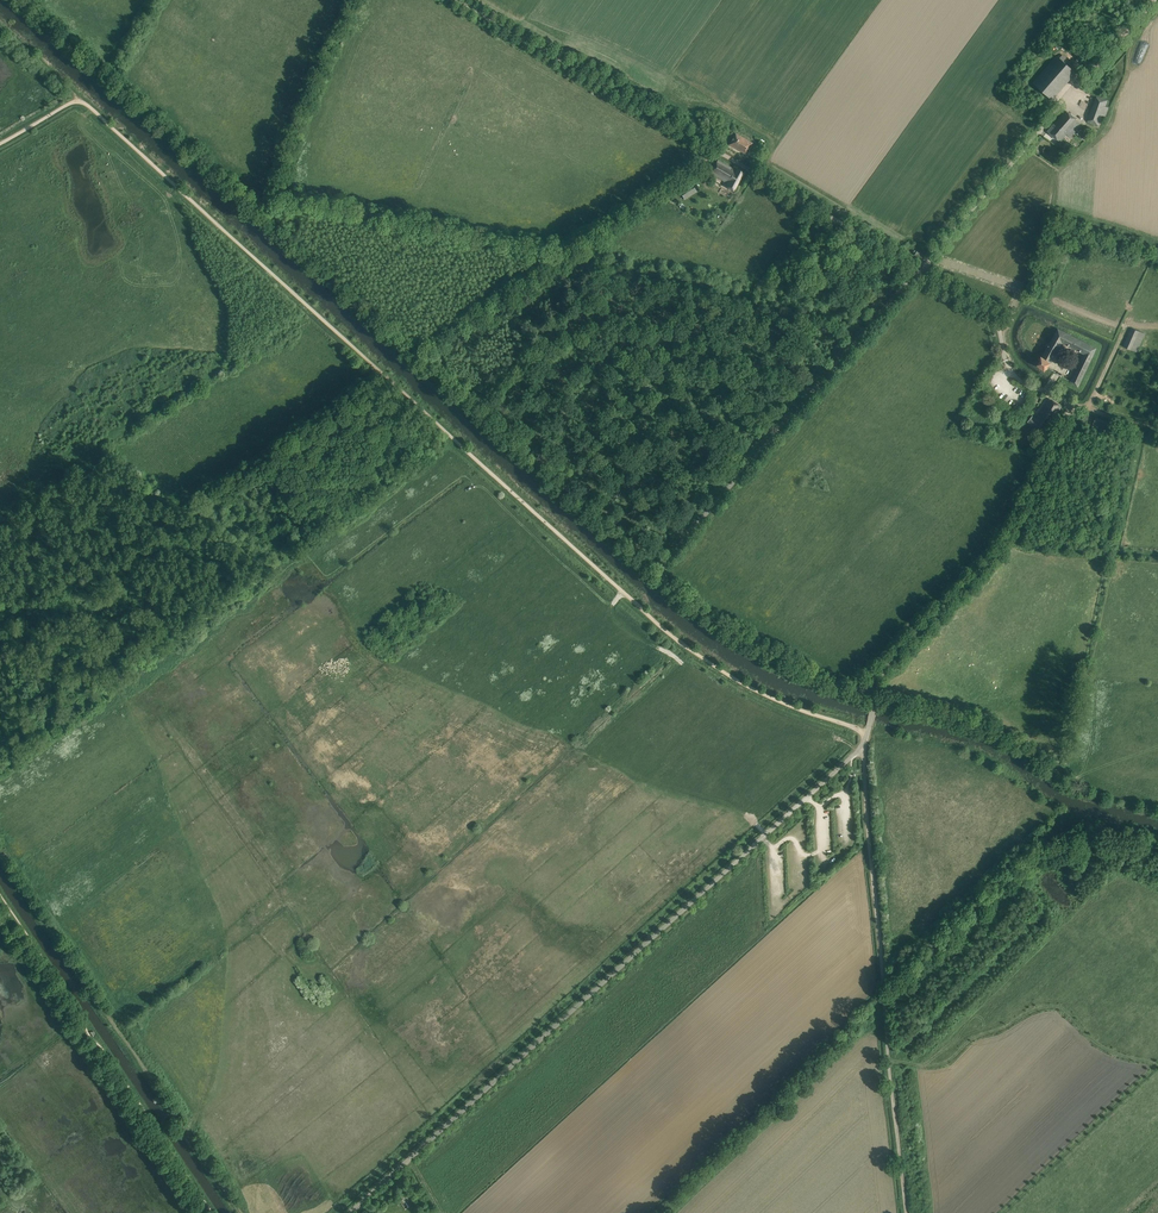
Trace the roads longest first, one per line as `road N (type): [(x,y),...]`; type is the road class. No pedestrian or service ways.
road 1 (track): [(866,735),(732,677),(650,617),(81,98)]
road 2 (unclassified): [(349,1212),(863,745)]
road 3 (unclassified): [(878,690),(824,680),(651,579),(919,269)]
road 4 (unclassified): [(878,690),(889,660),(1000,549),(1068,410),(1061,398),(1012,372),(989,311),(919,269)]
road 5 (unclassified): [(906,1212),(863,745)]
road 6 (unclassified): [(244,1212),(0,855)]
road 7 (track): [(458,0),(720,153)]
road 8 (track): [(381,372),(186,505)]
road 9 (unclassified): [(919,269),(720,153)]
road 10 (track): [(1064,779),(1006,736),(876,697)]
road 11 (unclassified): [(919,269),(1038,133)]
road 12 (track): [(1038,133),(1154,0)]
road 13 (track): [(1142,425),(1115,552),(1157,555)]

